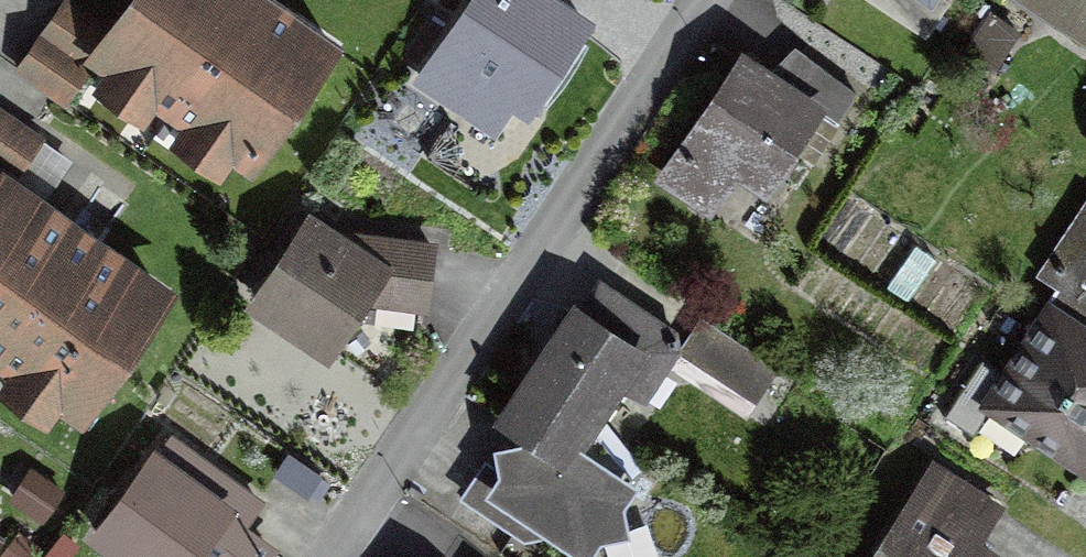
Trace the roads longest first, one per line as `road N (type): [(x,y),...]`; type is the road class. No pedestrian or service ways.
road 1 (residential): [(702,0),(455,391),(330,556)]

